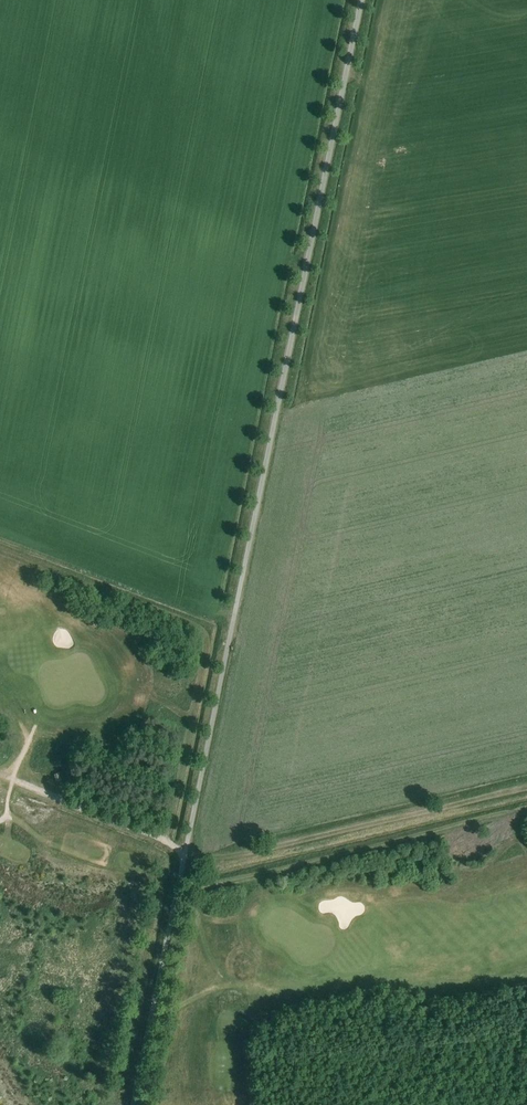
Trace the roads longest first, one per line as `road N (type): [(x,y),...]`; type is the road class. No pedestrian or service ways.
road 1 (track): [(0,777),(185,852),(219,858),(526,786)]

